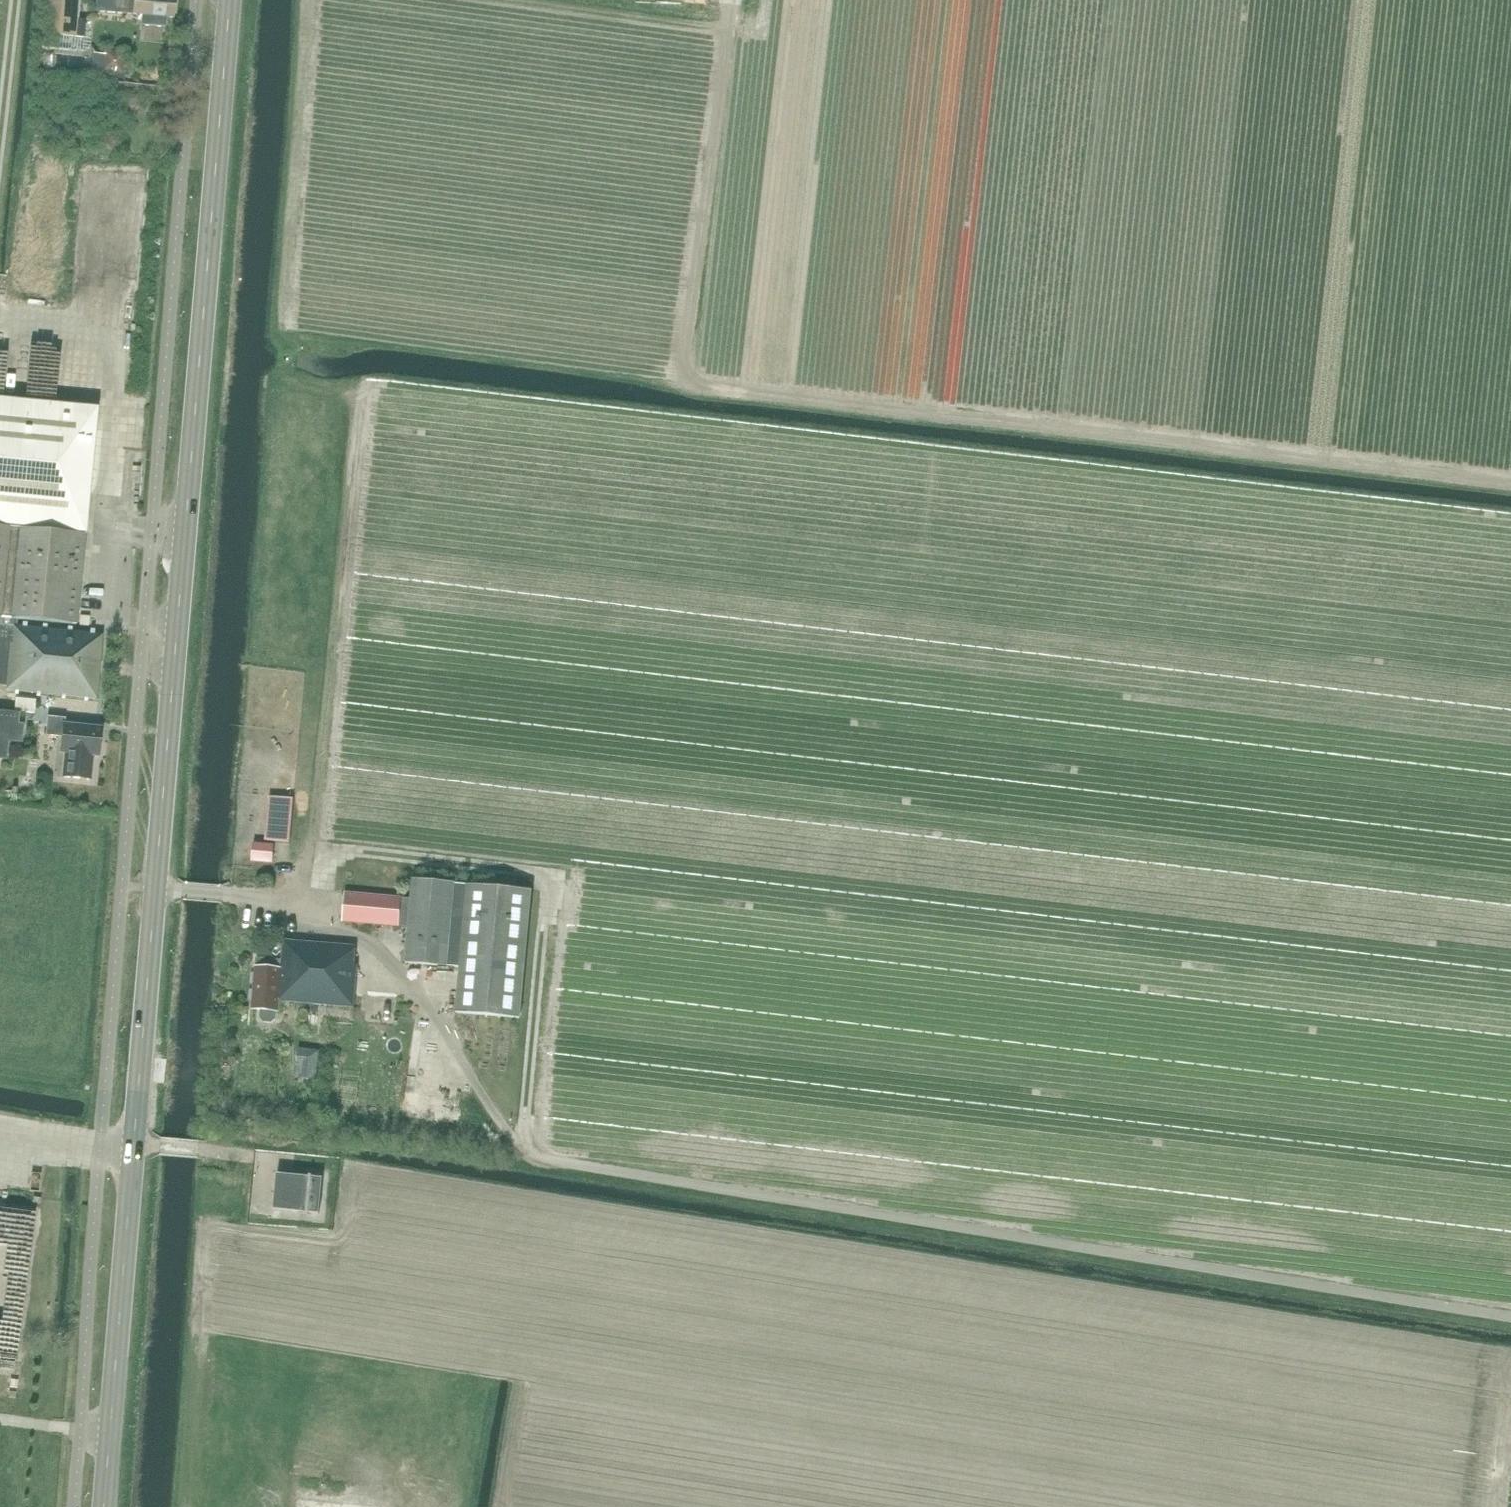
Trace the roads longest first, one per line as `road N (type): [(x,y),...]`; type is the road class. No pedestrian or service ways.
road 1 (tertiary): [(103,1506),(229,0)]
road 2 (track): [(155,890),(301,907),(352,930),(410,981),(479,1090),(539,1160),(1510,1317)]

